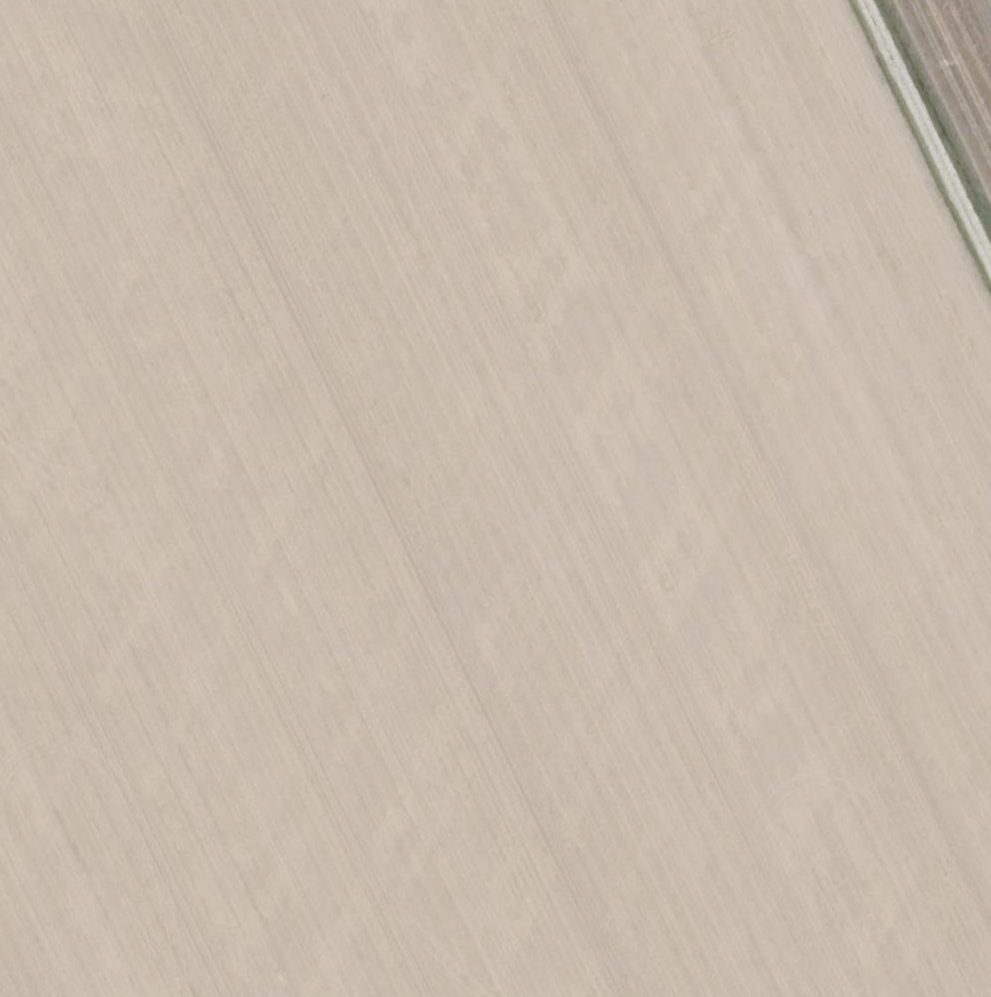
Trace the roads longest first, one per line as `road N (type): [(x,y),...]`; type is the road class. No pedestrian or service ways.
road 1 (track): [(862,0),(990,271)]

